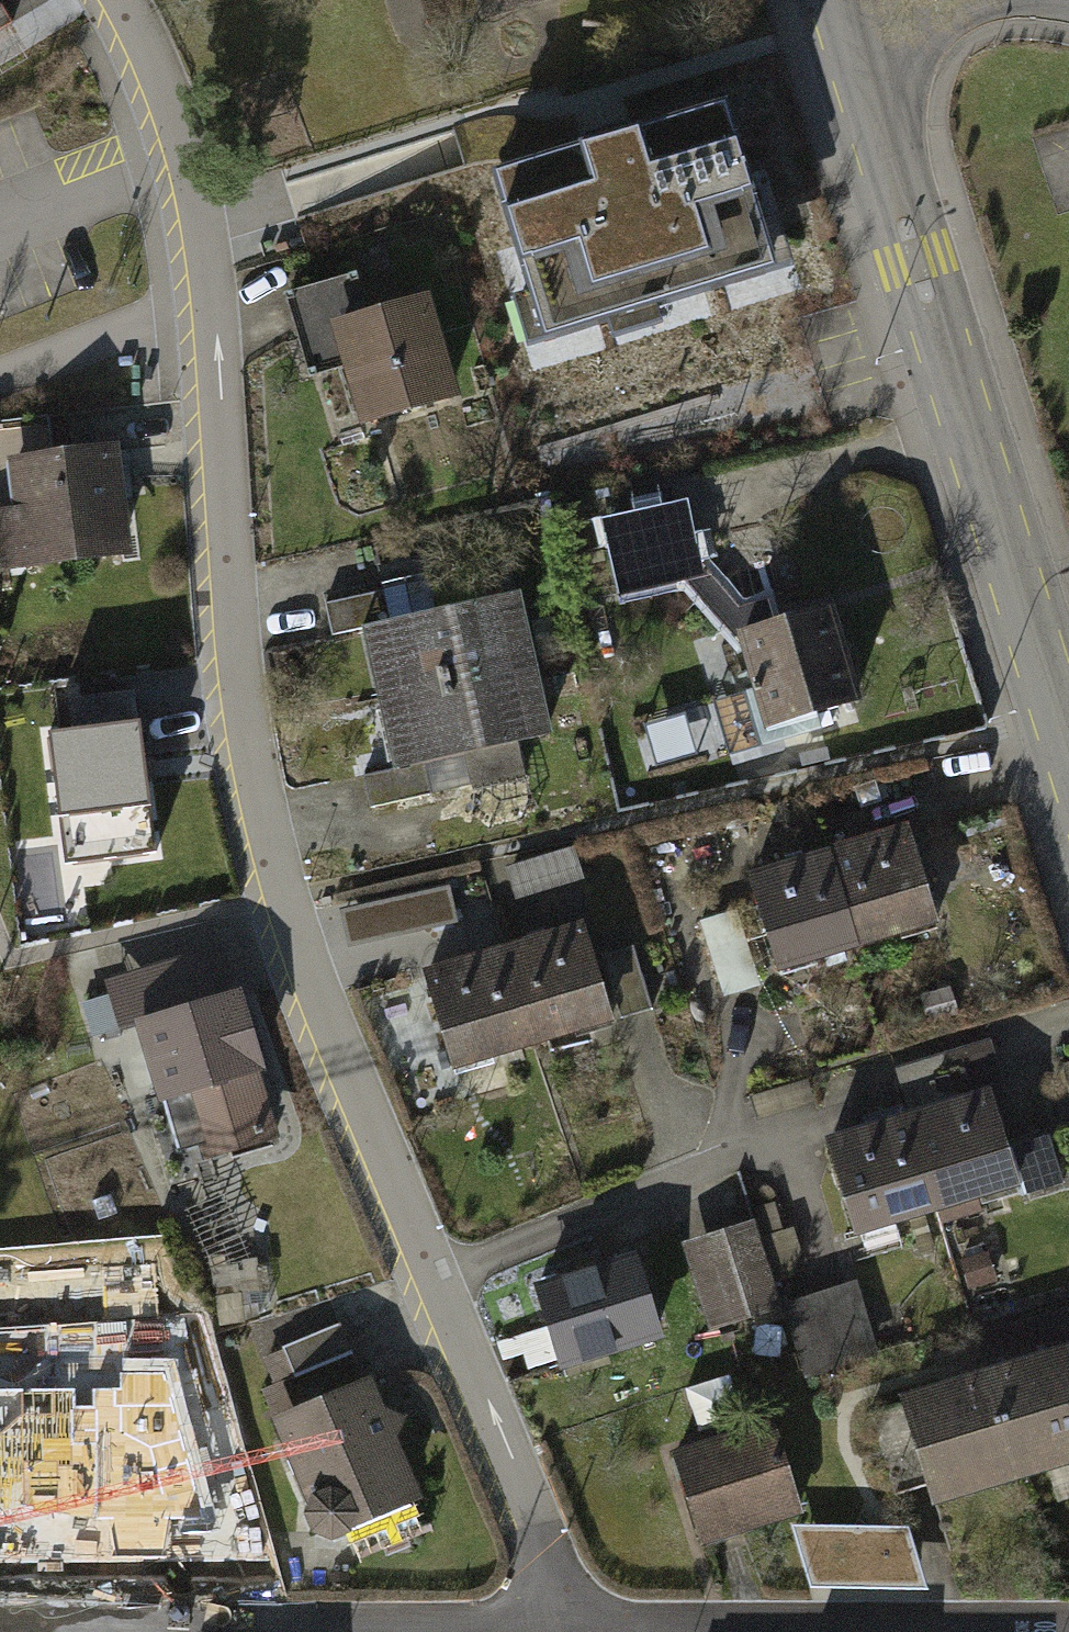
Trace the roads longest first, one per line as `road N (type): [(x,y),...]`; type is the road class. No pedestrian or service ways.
road 1 (residential): [(133,0),(173,78),(193,164),(223,352),(237,662),(289,900),(590,1631)]
road 2 (residential): [(1068,747),(881,128)]
road 3 (residential): [(881,128),(935,31),(975,0)]
road 4 (residential): [(881,128),(846,0)]

